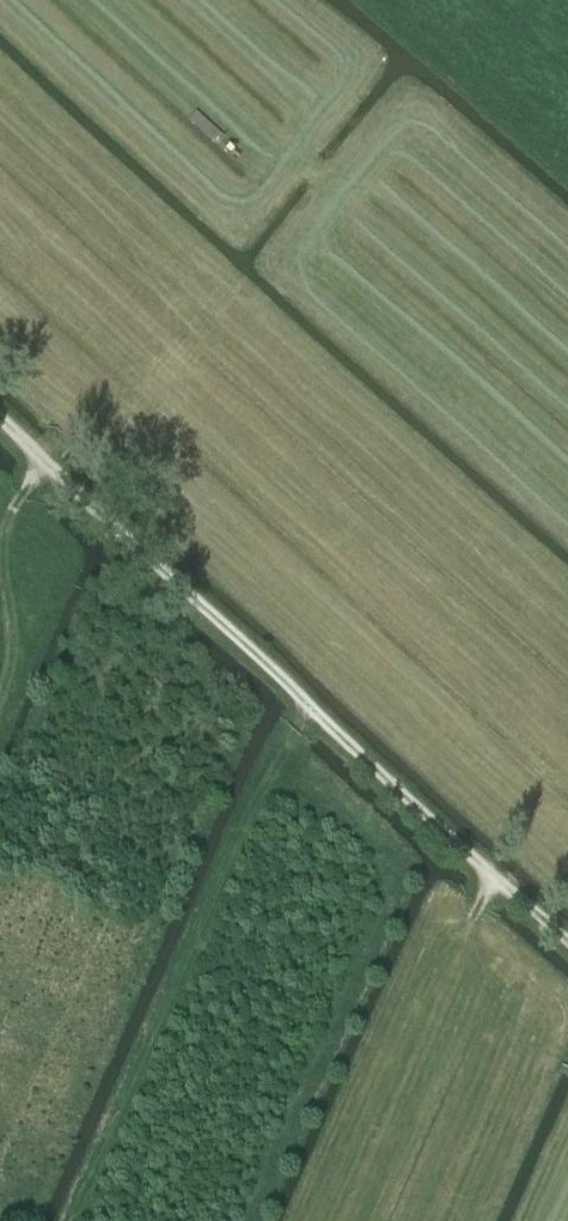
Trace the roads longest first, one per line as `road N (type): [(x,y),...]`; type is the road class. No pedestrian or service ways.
road 1 (track): [(494,878),(0,418)]
road 2 (track): [(0,693),(14,648),(13,513),(48,465)]
road 3 (track): [(428,994),(494,878)]

